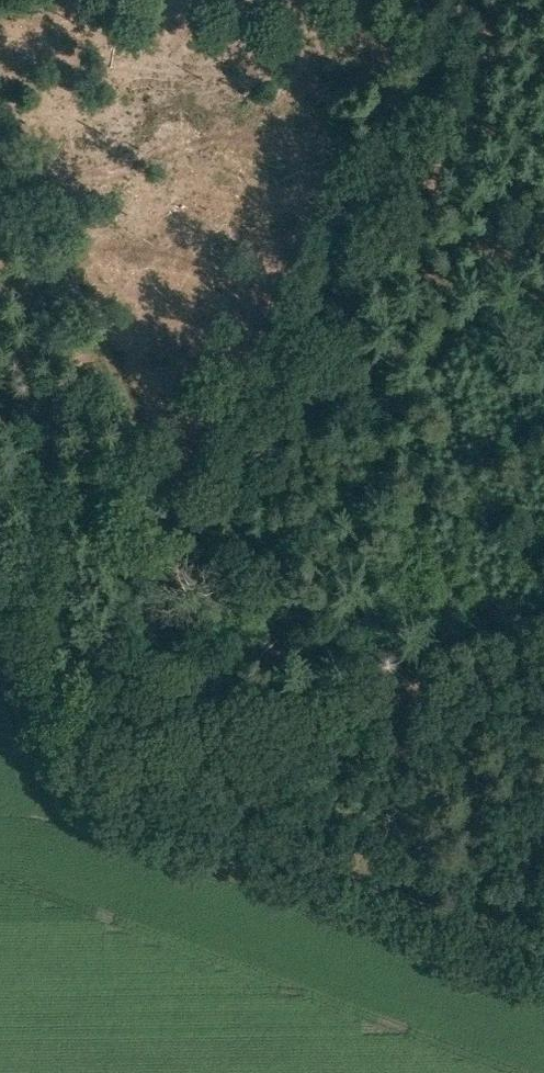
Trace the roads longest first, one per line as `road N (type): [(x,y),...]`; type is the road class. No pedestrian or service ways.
road 1 (track): [(0,150),(80,299),(178,568),(80,779),(543,961)]
road 2 (track): [(178,568),(459,0)]
road 3 (track): [(80,779),(145,755),(543,660)]

